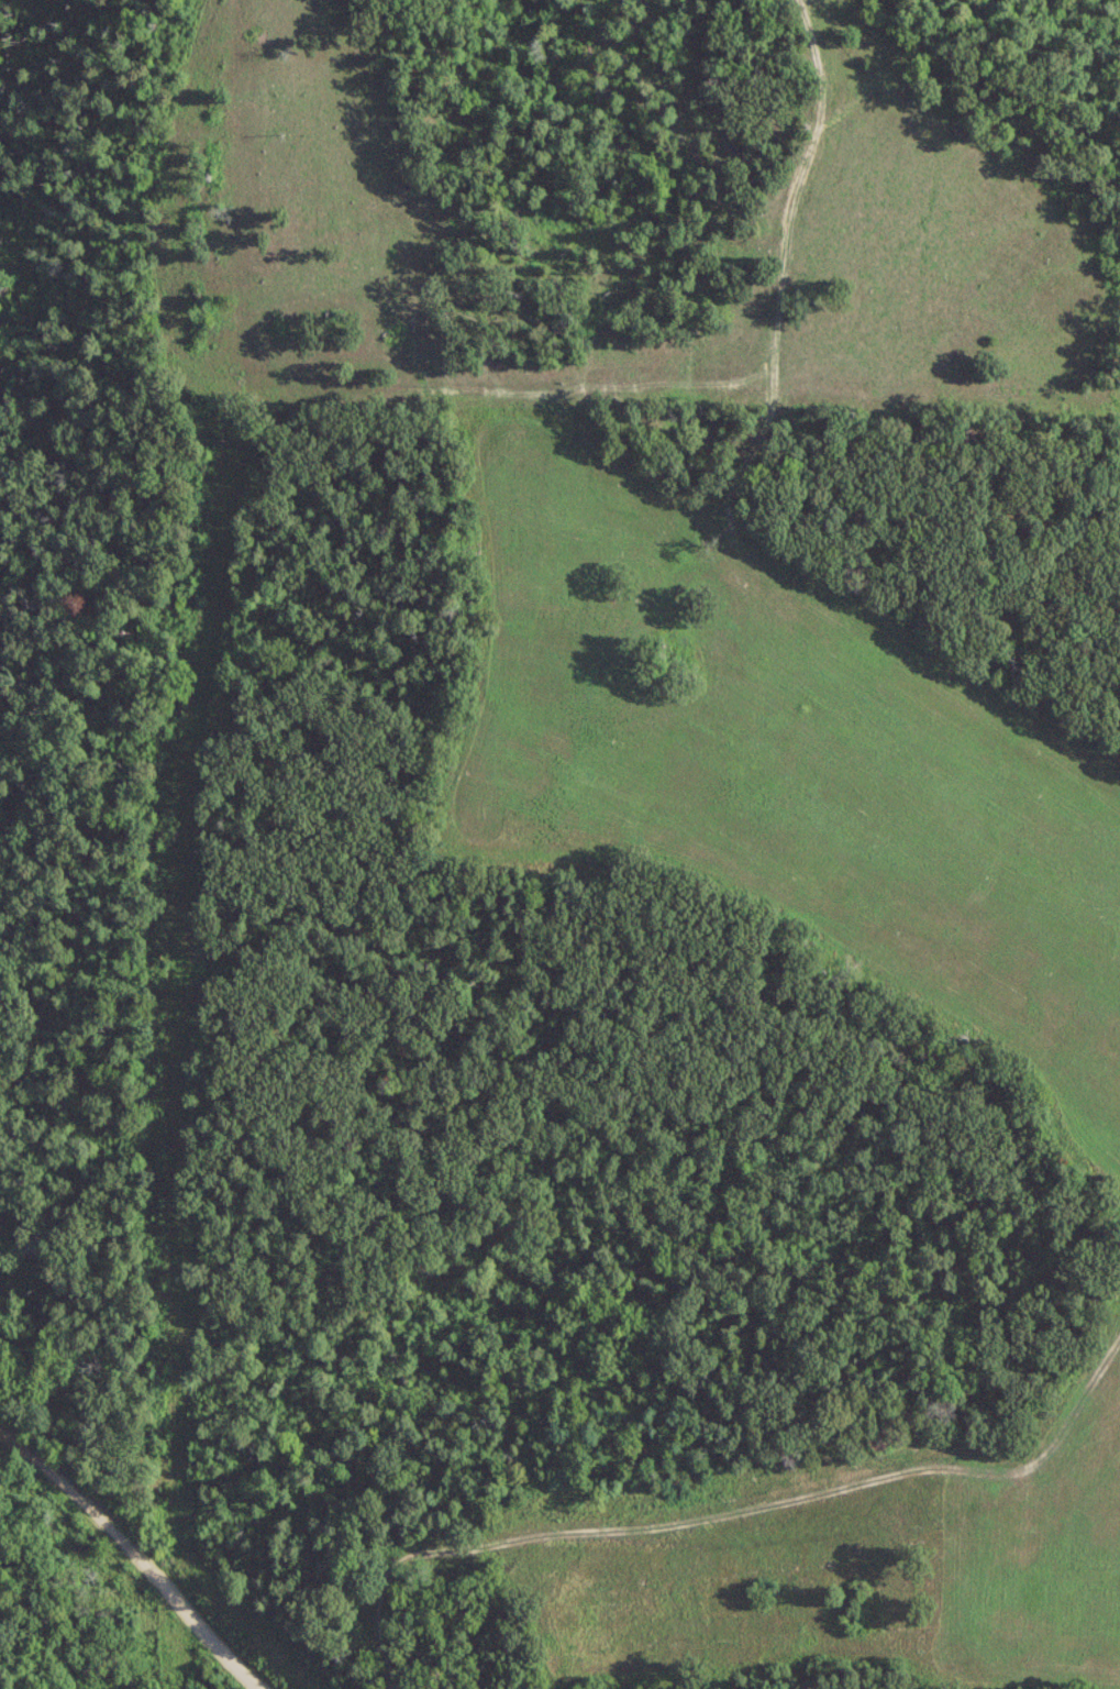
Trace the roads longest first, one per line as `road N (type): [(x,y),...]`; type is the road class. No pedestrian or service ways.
road 1 (residential): [(258,1688),(103,1515),(0,1432)]

